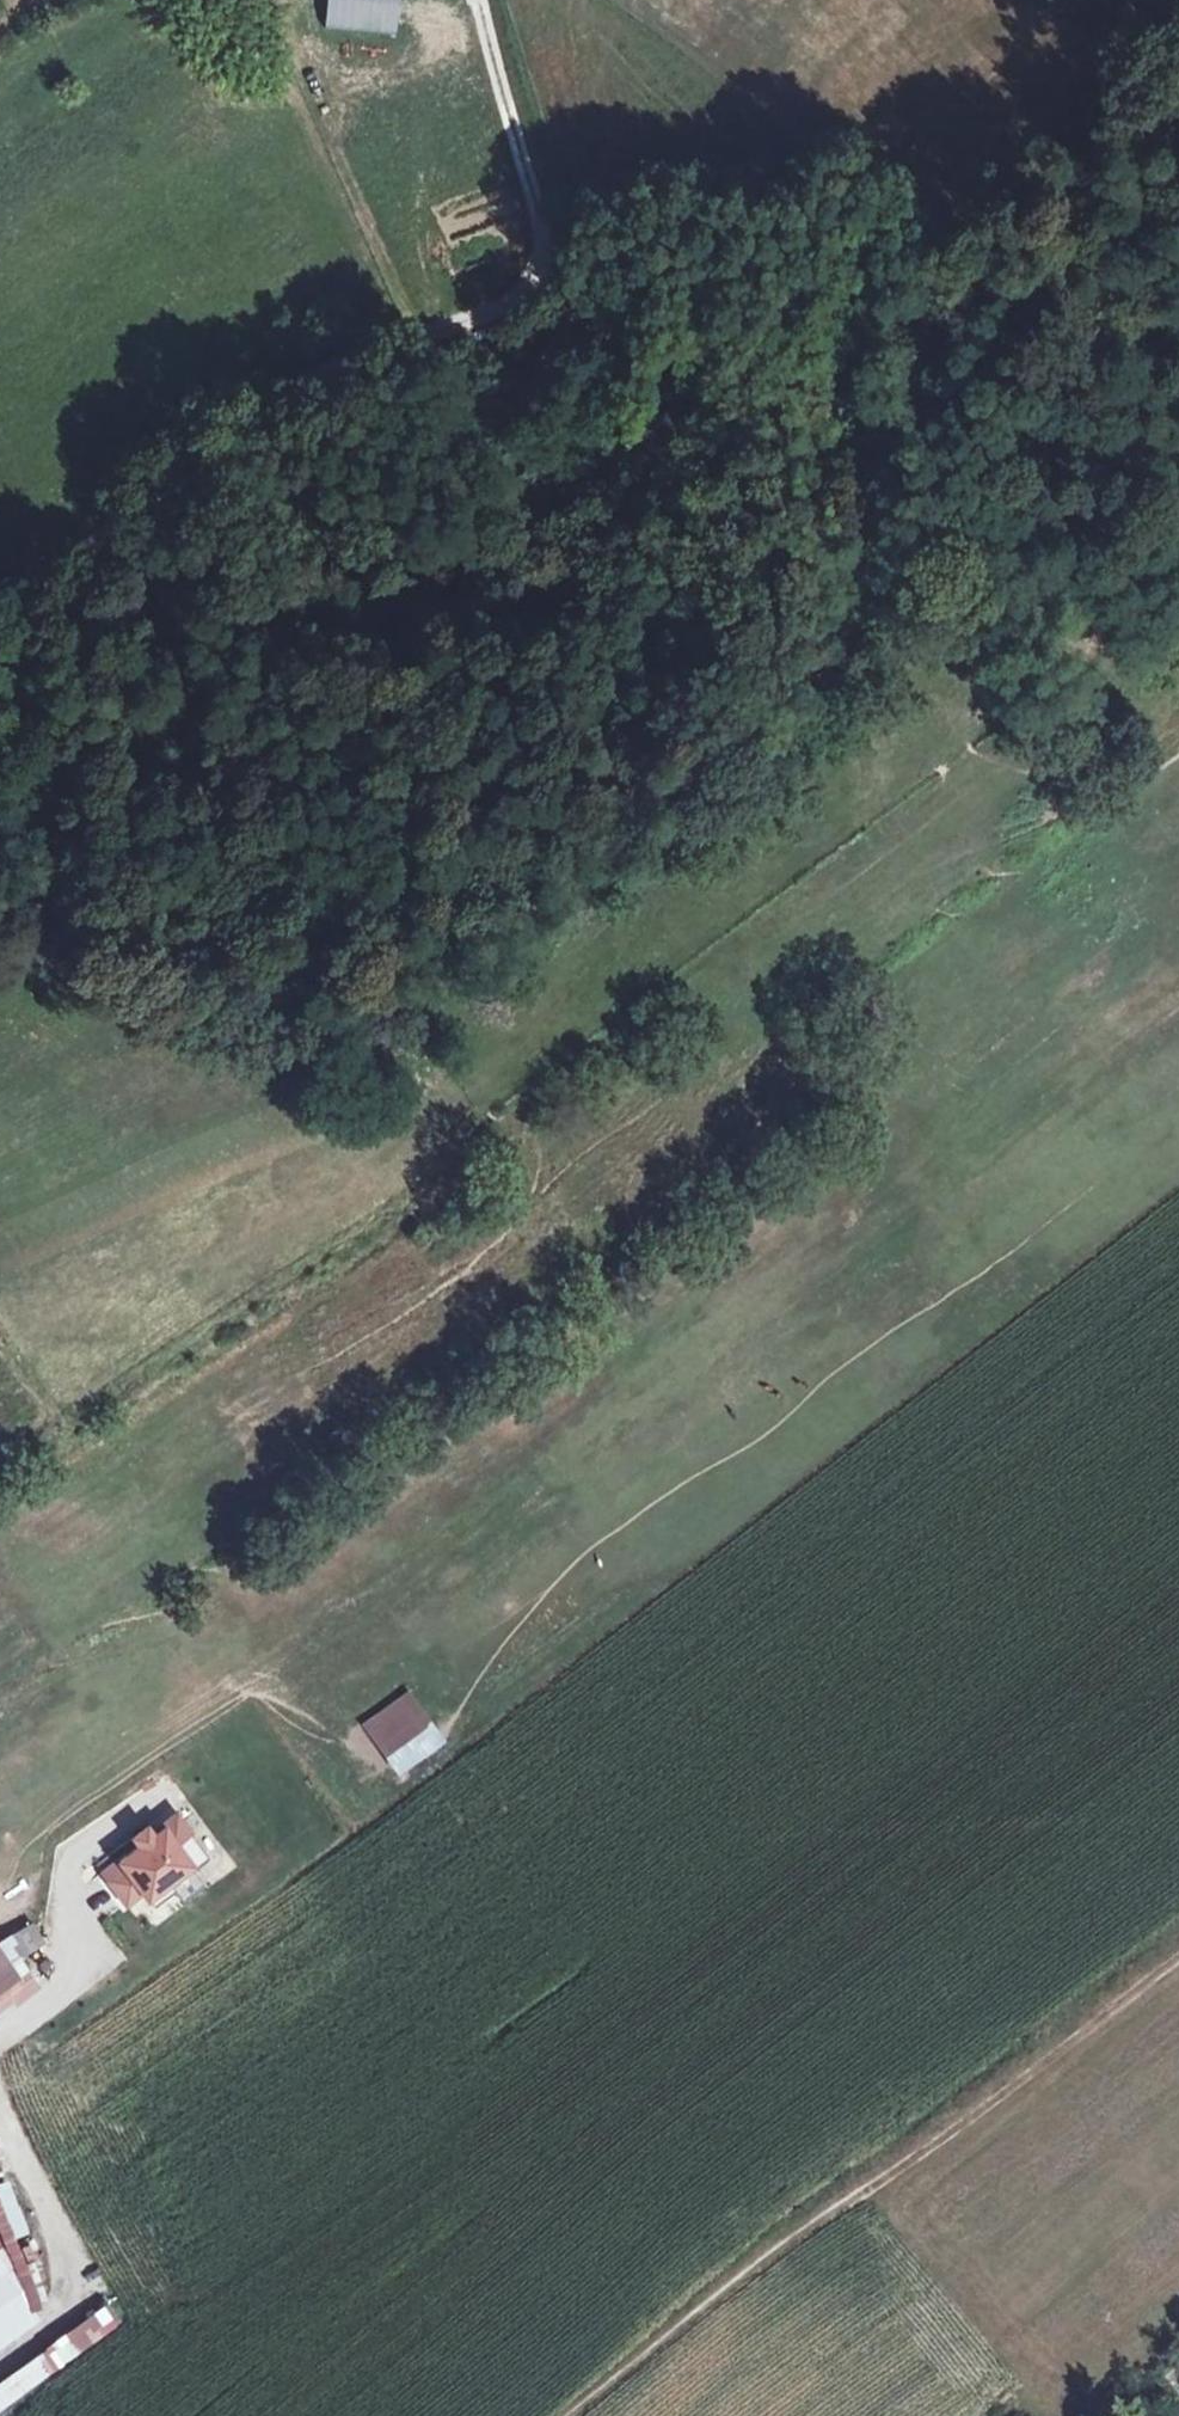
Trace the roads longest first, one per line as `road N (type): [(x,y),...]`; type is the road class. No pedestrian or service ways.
road 1 (residential): [(0,536),(115,525),(326,379),(549,294)]

